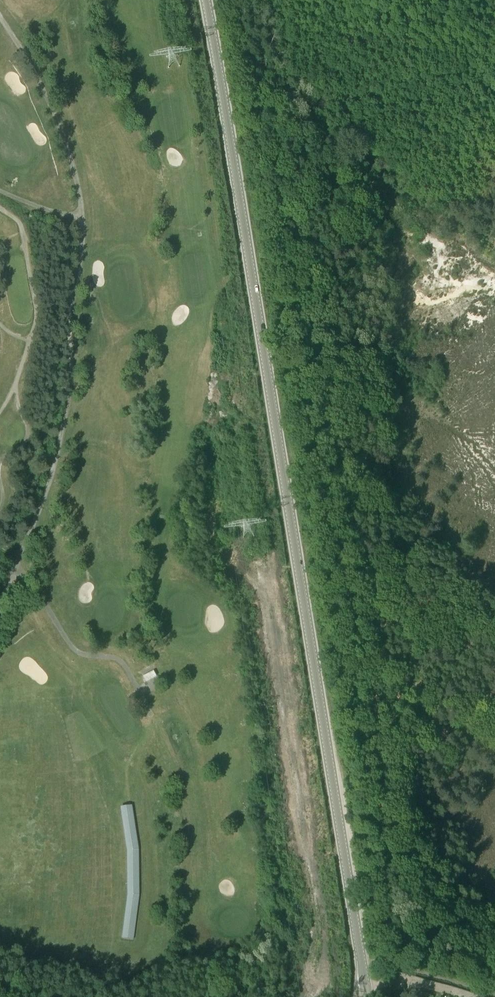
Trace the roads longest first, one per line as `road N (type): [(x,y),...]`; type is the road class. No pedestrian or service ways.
road 1 (tertiary): [(366,996),(206,0)]

